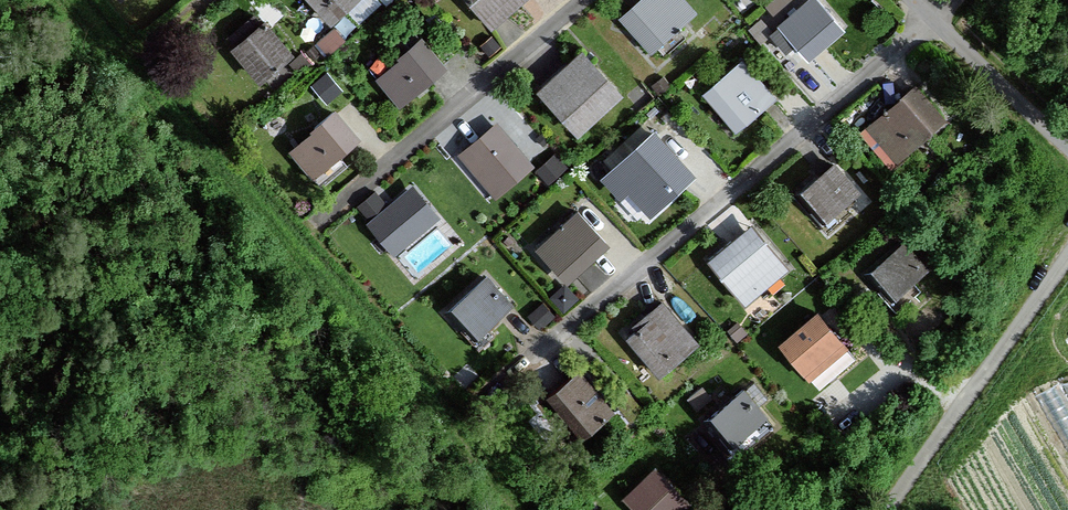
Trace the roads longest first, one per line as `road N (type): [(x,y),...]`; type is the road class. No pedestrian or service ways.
road 1 (track): [(1067,251),(881,509)]
road 2 (residential): [(901,0),(1067,151)]

